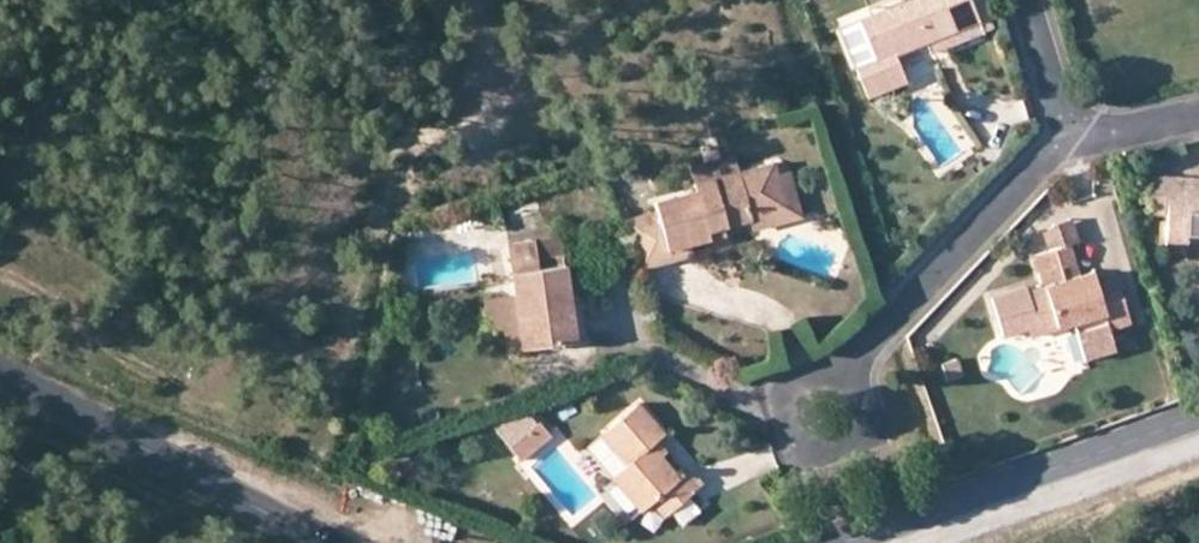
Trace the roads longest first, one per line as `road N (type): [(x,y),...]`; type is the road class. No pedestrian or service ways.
road 1 (tertiary): [(1198,416),(842,542)]
road 2 (residential): [(1073,125),(826,399)]
road 3 (tertiary): [(0,372),(250,505)]
road 4 (track): [(991,542),(1198,469)]
road 5 (residential): [(1025,0),(1058,104),(1073,125)]
road 6 (residential): [(1073,125),(1102,132),(1198,115)]

